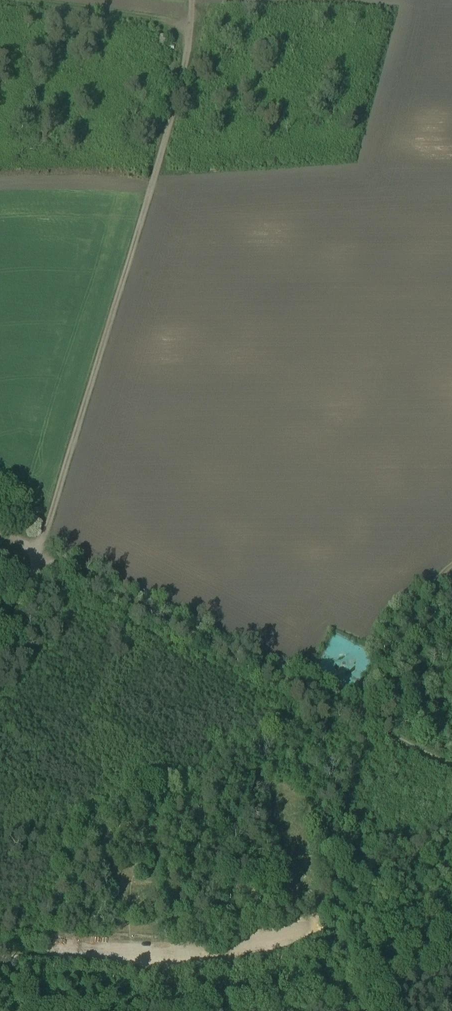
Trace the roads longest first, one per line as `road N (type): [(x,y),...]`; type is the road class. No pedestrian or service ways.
road 1 (track): [(37,550),(172,113),(191,0)]
road 2 (track): [(37,550),(360,718)]
road 3 (unclassified): [(0,956),(210,964),(327,934)]
road 4 (track): [(360,718),(376,684),(411,649),(425,598),(451,566)]

